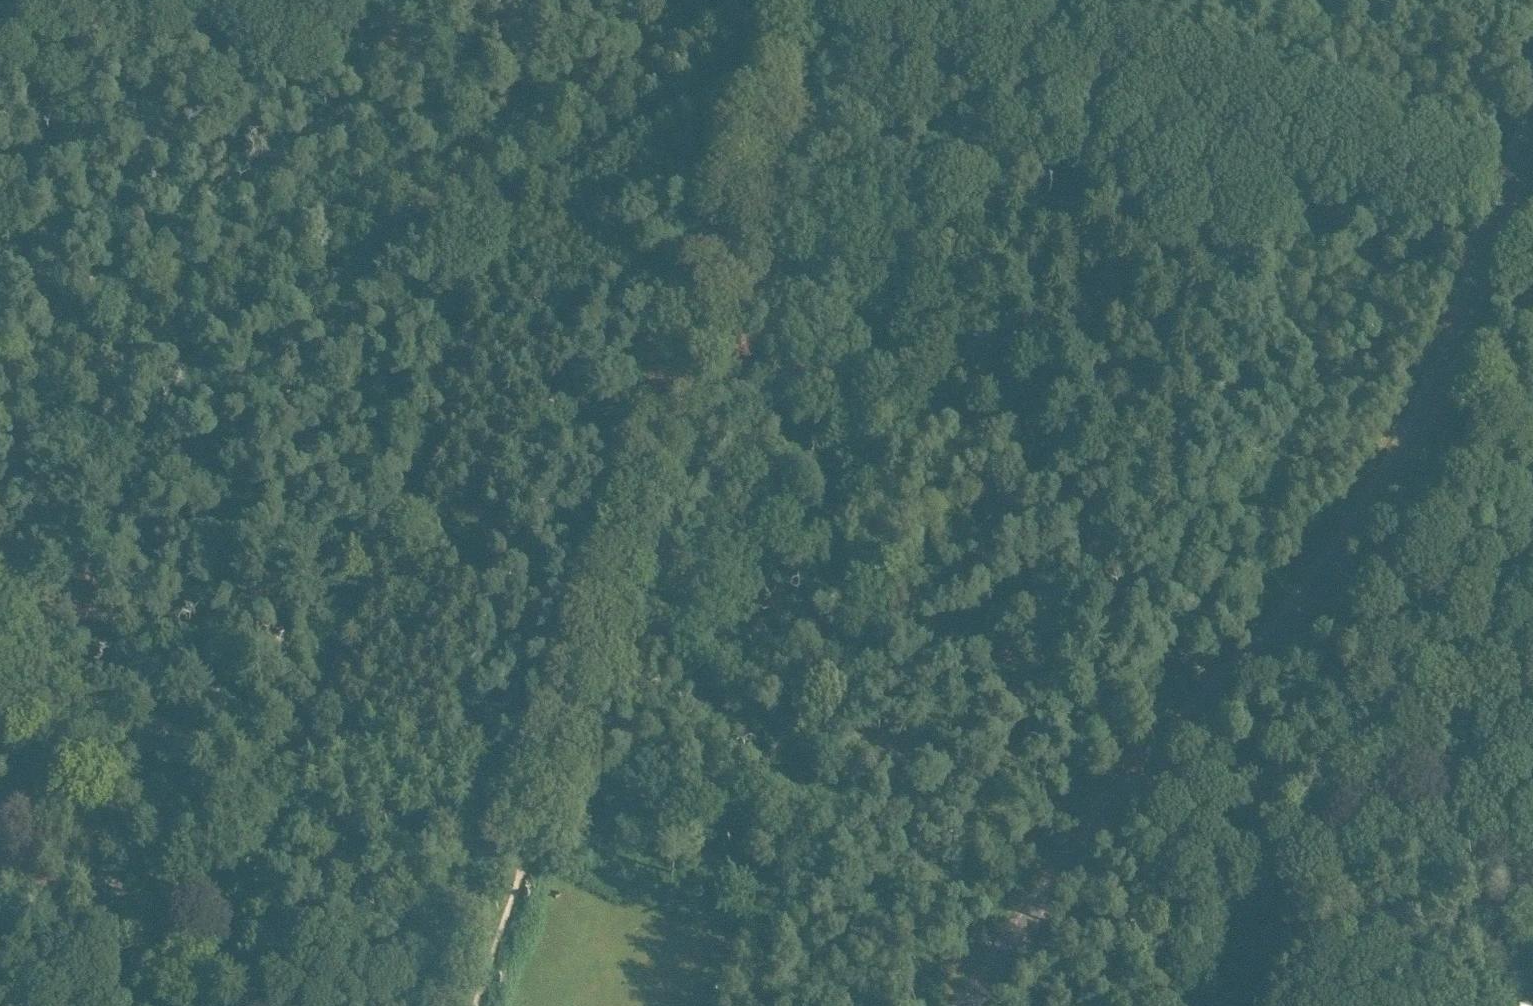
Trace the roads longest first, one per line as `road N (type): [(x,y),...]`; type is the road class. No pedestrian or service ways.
road 1 (unclassified): [(971,1005),(1076,853),(1377,496),(1427,408),(1532,123)]

